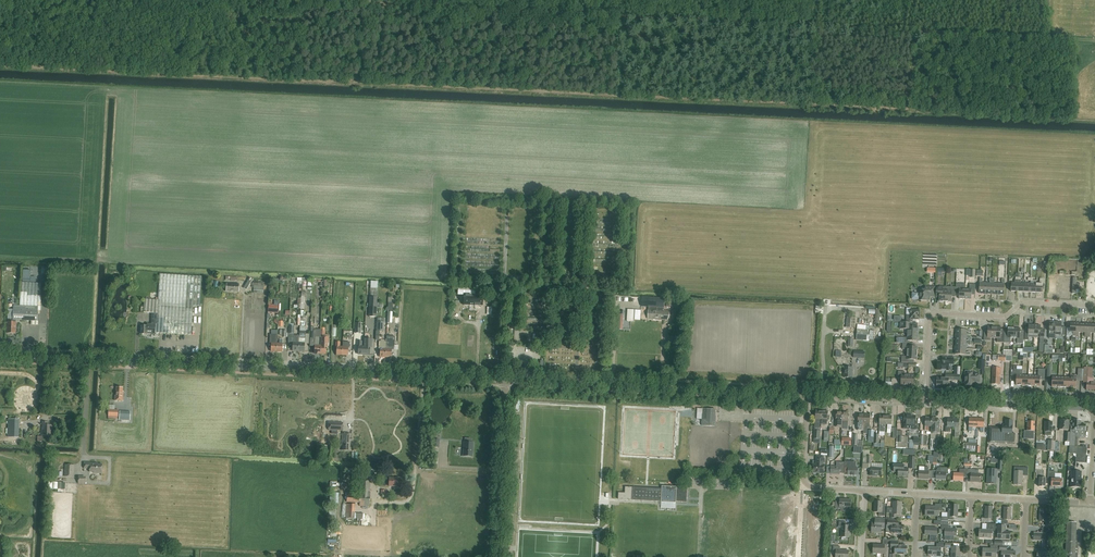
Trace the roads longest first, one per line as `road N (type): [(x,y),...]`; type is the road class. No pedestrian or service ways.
road 1 (tertiary): [(506,379),(0,355)]
road 2 (tertiary): [(808,395),(506,379)]
road 3 (residential): [(926,400),(936,313),(1002,317),(1024,303),(1094,306)]
road 4 (unclassified): [(497,556),(506,379)]

